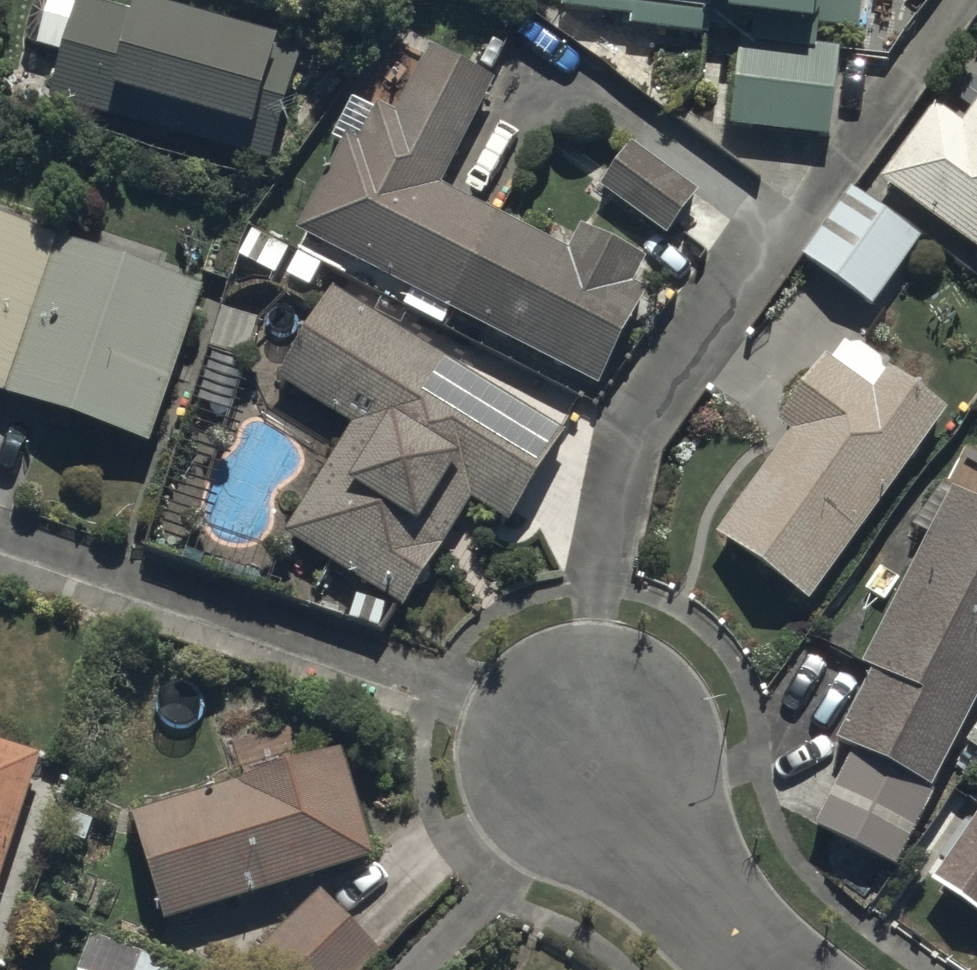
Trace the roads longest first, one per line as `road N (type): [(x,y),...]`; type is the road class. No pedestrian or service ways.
road 1 (residential): [(0,528),(436,683),(578,755)]
road 2 (residential): [(770,969),(740,947),(578,755)]

